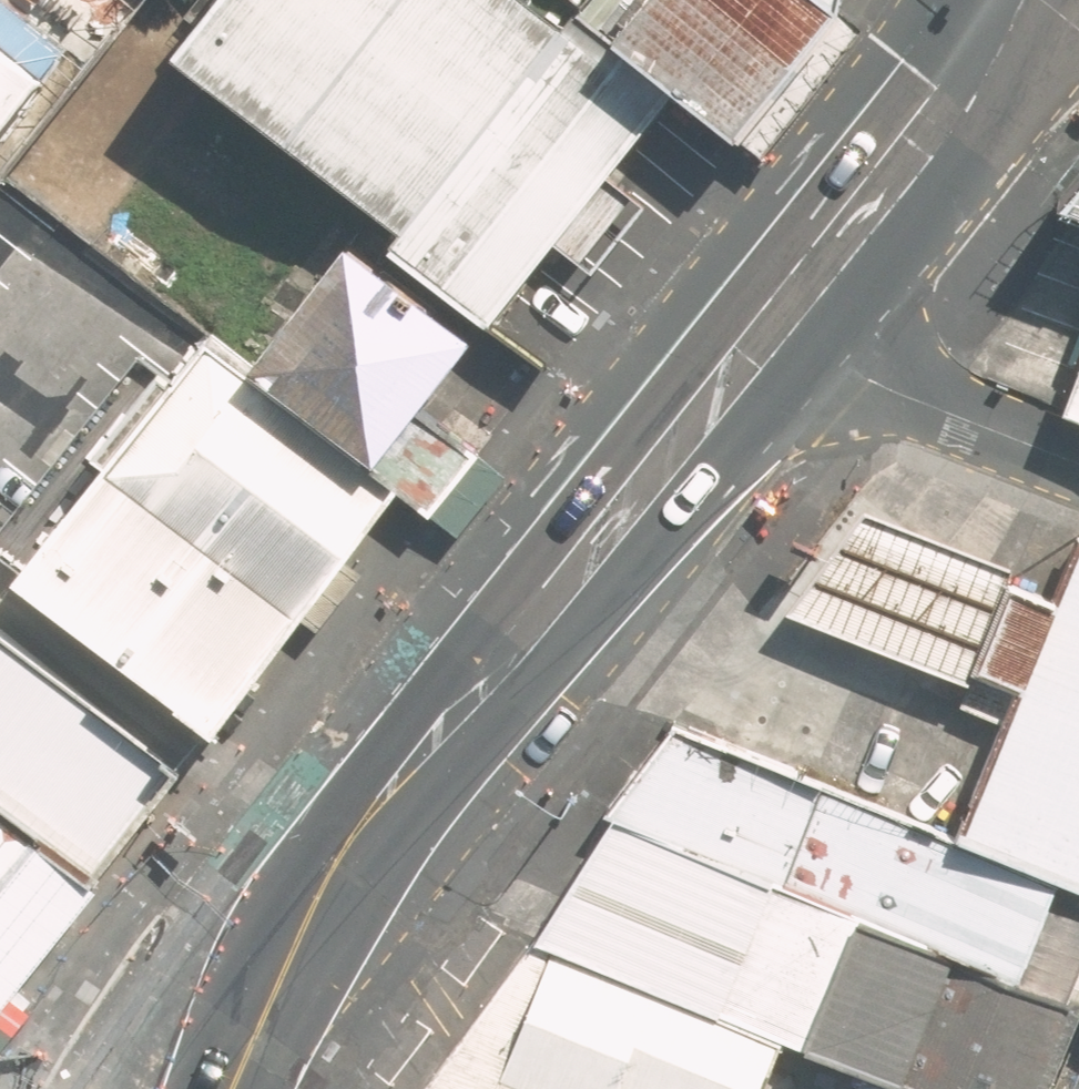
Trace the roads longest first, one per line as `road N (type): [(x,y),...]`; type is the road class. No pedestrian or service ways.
road 1 (primary): [(765,337),(173,1088)]
road 2 (primary): [(1025,0),(948,123),(765,337)]
road 3 (unclassified): [(1078,461),(765,337)]

